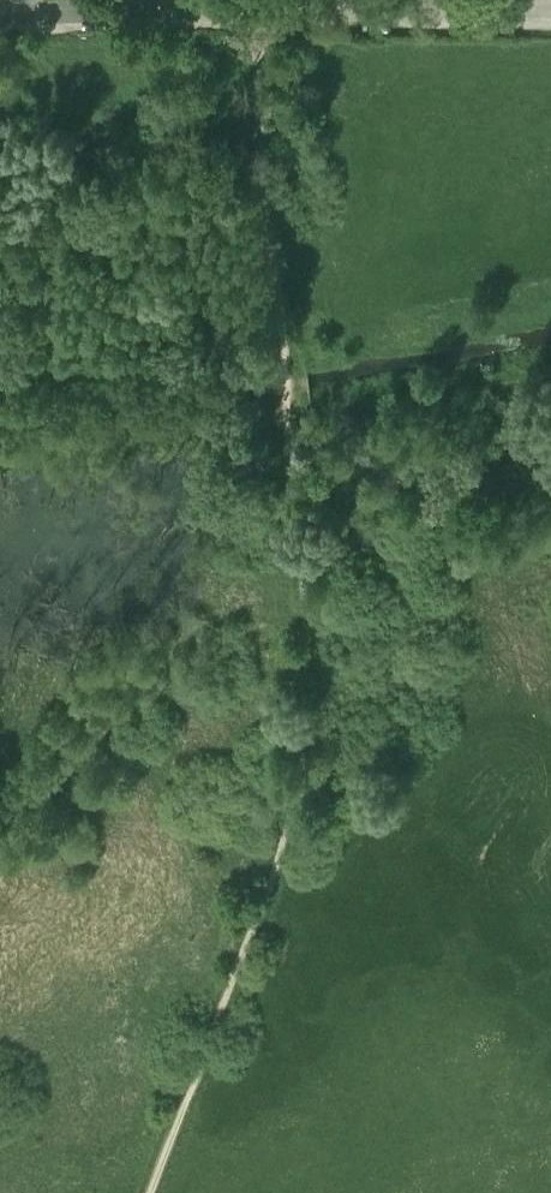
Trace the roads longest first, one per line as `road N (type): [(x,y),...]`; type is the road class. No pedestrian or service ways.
road 1 (unclassified): [(18,6),(550,10)]

